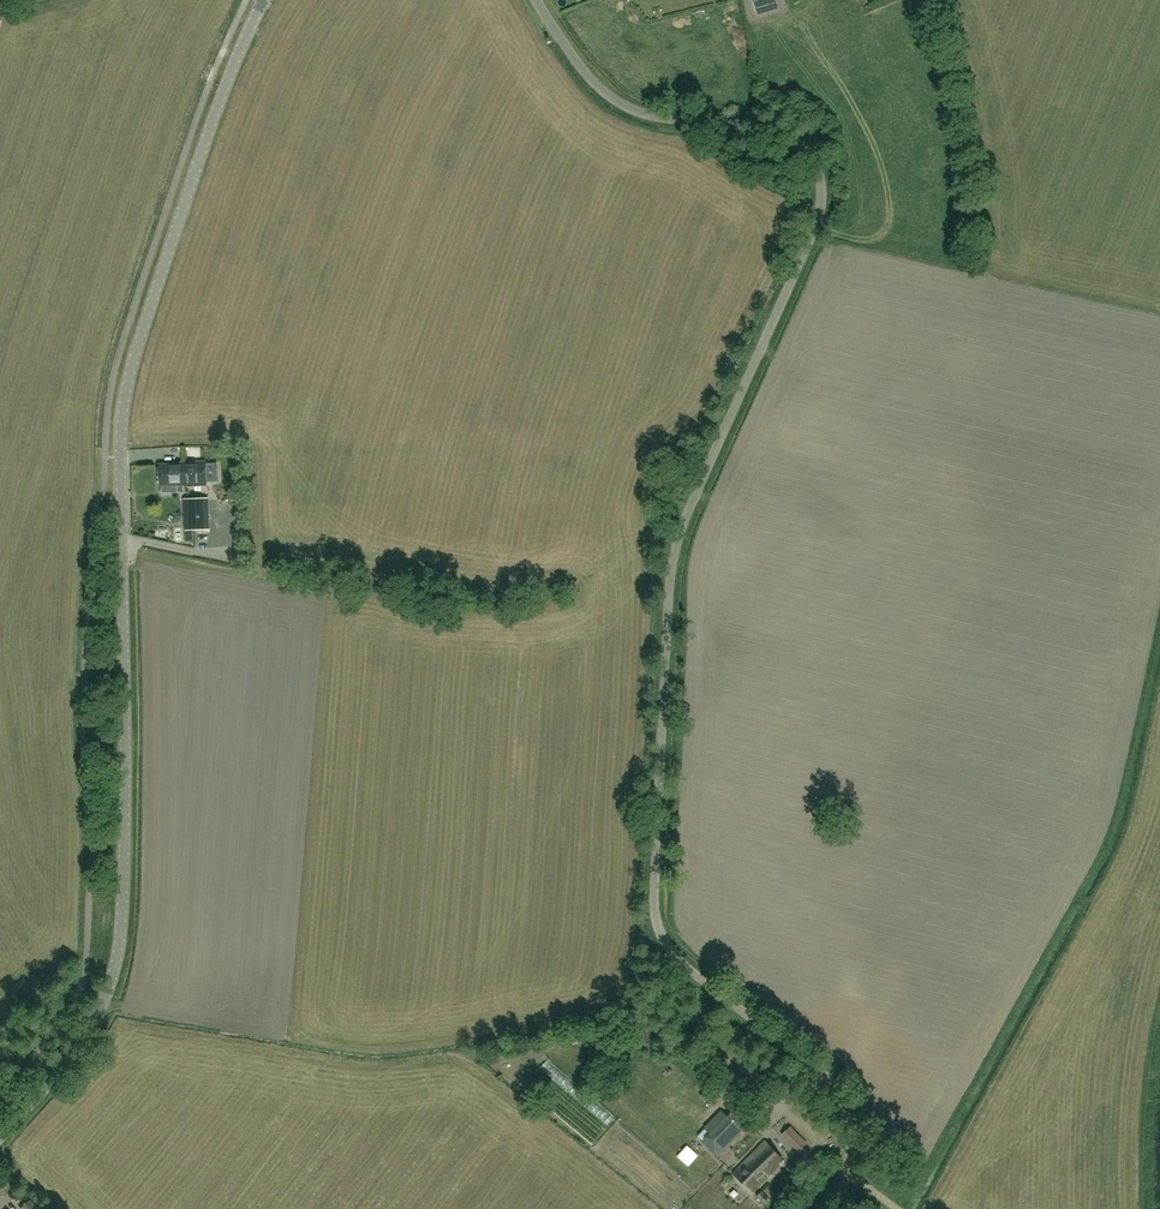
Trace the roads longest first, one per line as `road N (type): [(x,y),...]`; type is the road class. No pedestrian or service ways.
road 1 (unclassified): [(820,1208),(850,1159),(842,1092),(676,958),(653,900),(676,543),(819,217),(817,170),(776,130),(643,113),(610,97),(537,0)]
road 2 (tertiary): [(0,1137),(85,1042),(113,985),(125,848),(121,448),(128,390),(184,204),(264,0)]

